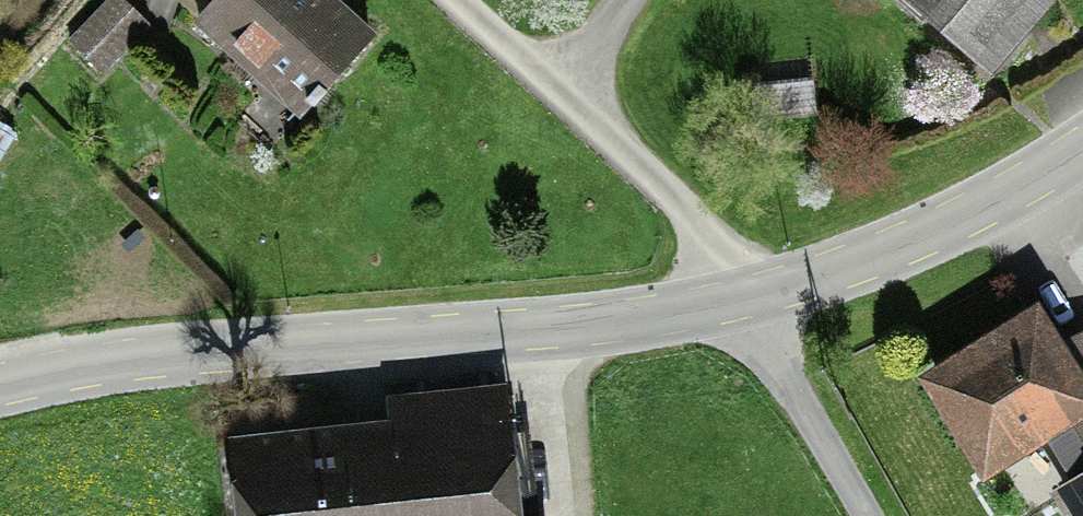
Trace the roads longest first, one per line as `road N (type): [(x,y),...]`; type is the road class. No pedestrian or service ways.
road 1 (residential): [(747,298),(558,327),(181,355),(0,396)]
road 2 (track): [(747,298),(428,0)]
road 3 (residential): [(1082,149),(884,257),(747,298)]
road 4 (residential): [(747,298),(870,515)]

